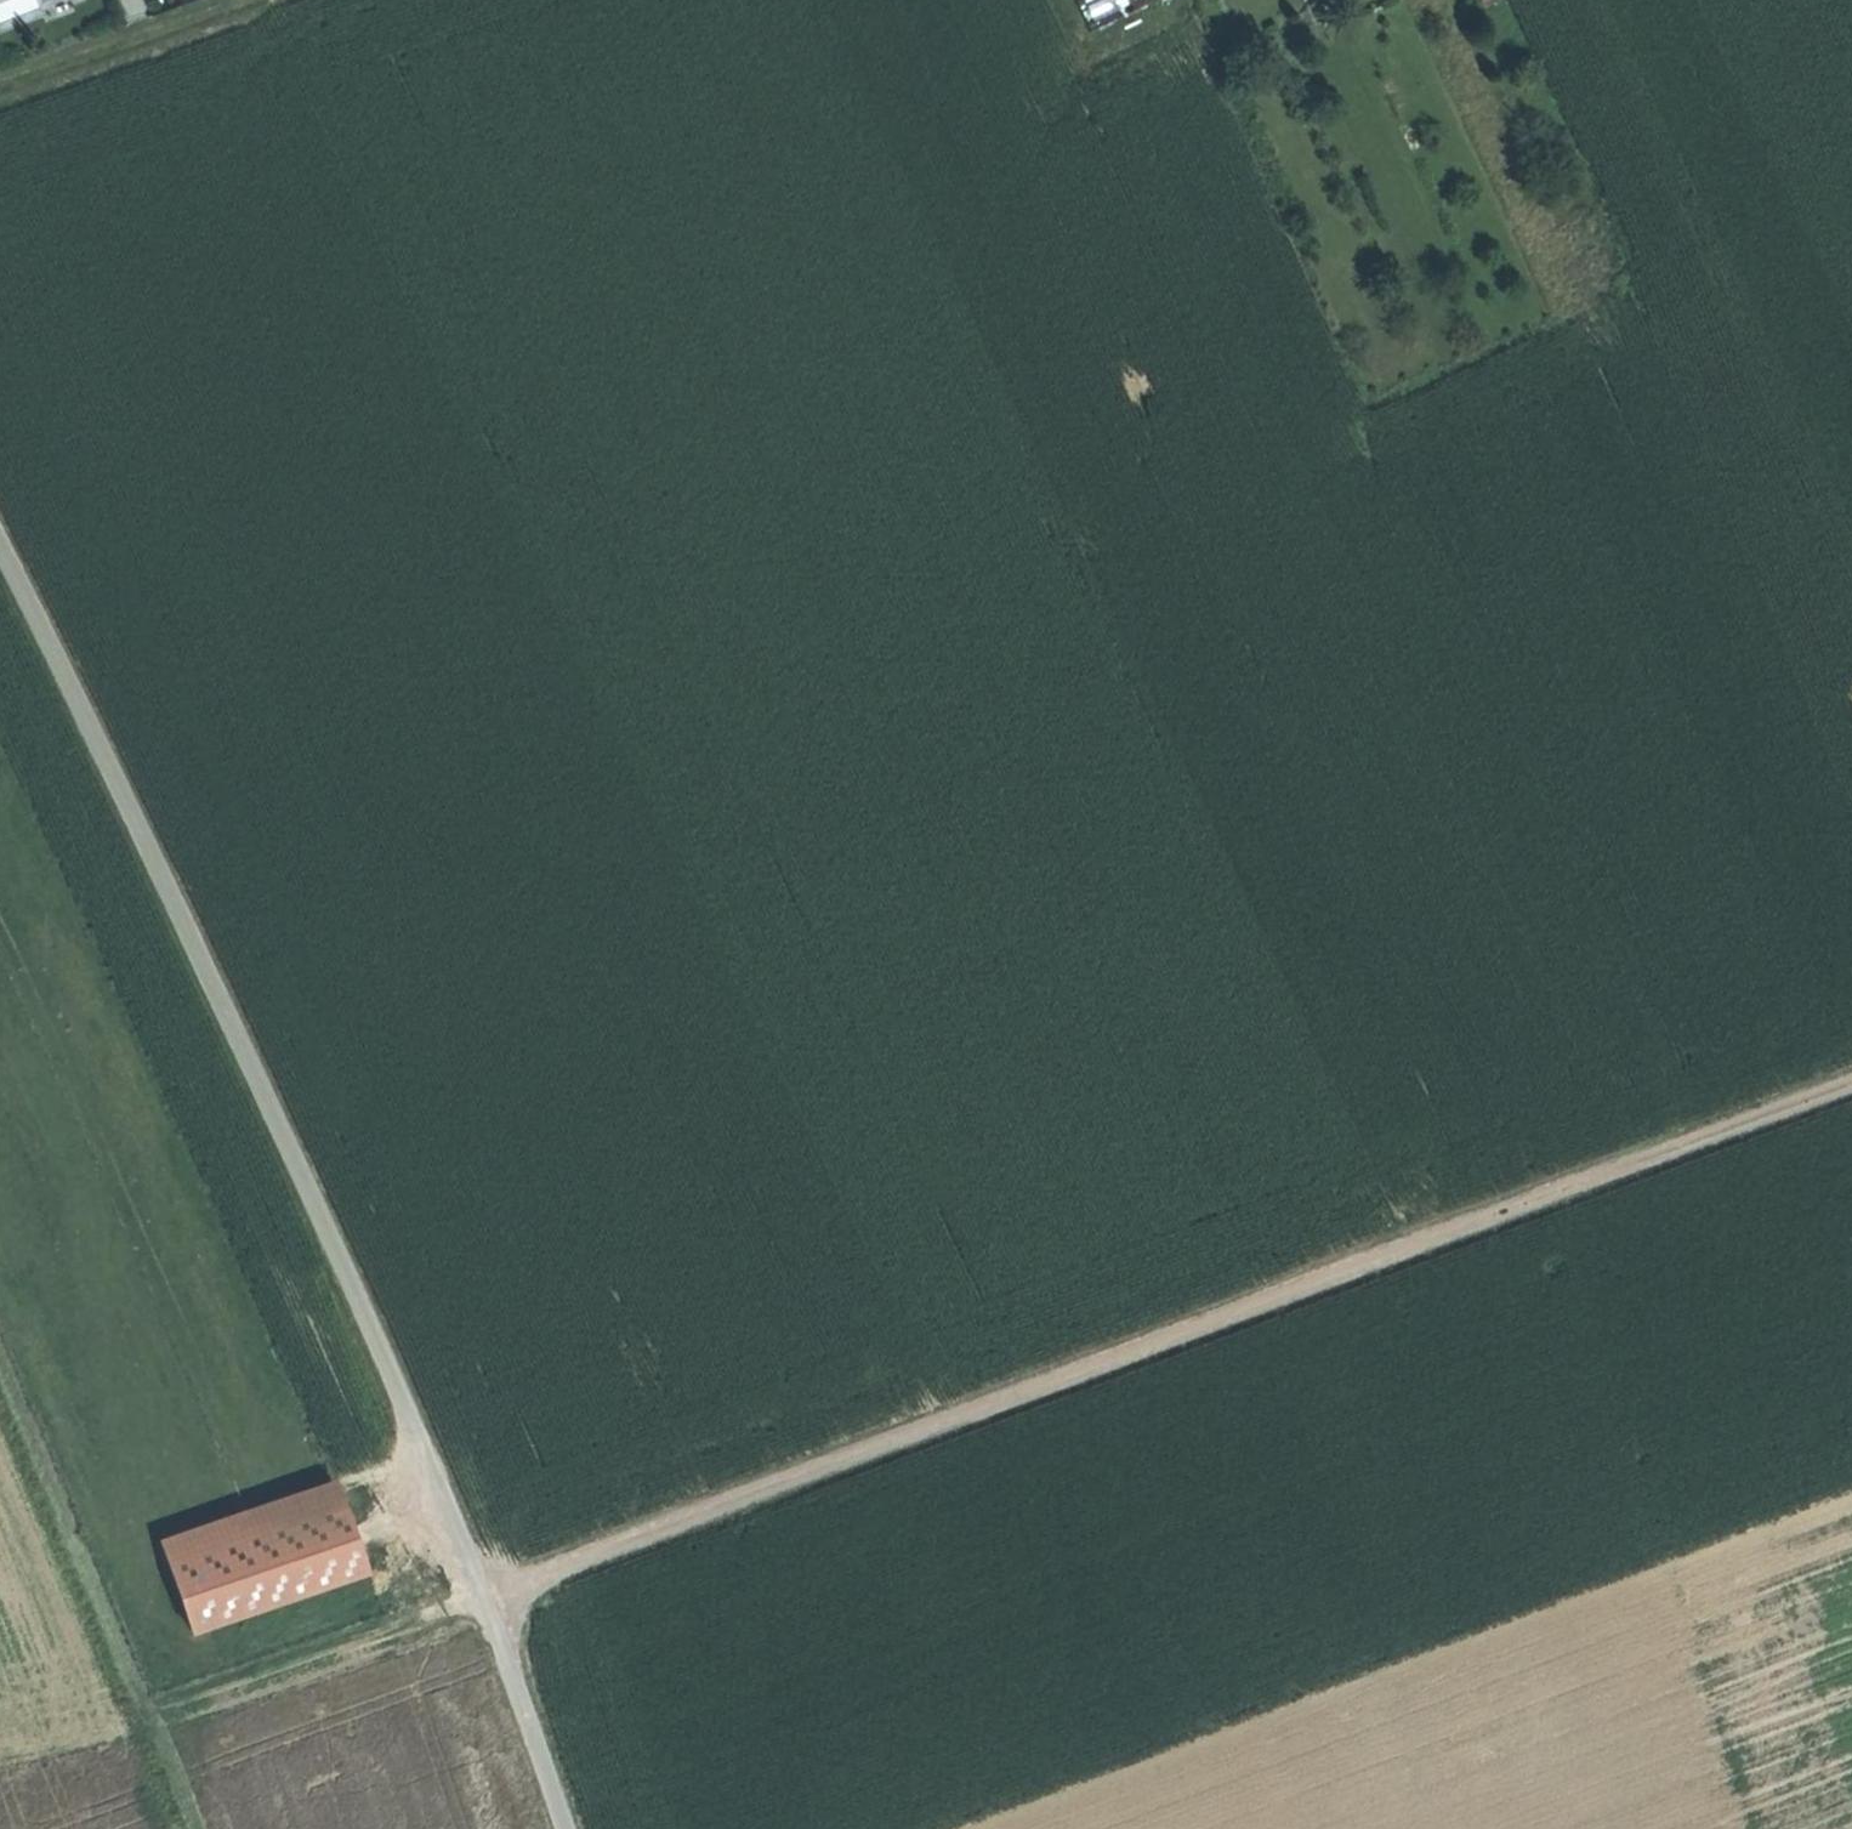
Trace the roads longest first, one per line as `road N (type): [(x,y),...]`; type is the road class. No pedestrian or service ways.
road 1 (track): [(479,1596),(1851,1076)]
road 2 (track): [(479,1596),(450,1513),(189,933),(0,553)]
road 3 (track): [(238,0),(0,83)]
road 4 (track): [(560,1828),(479,1596)]

